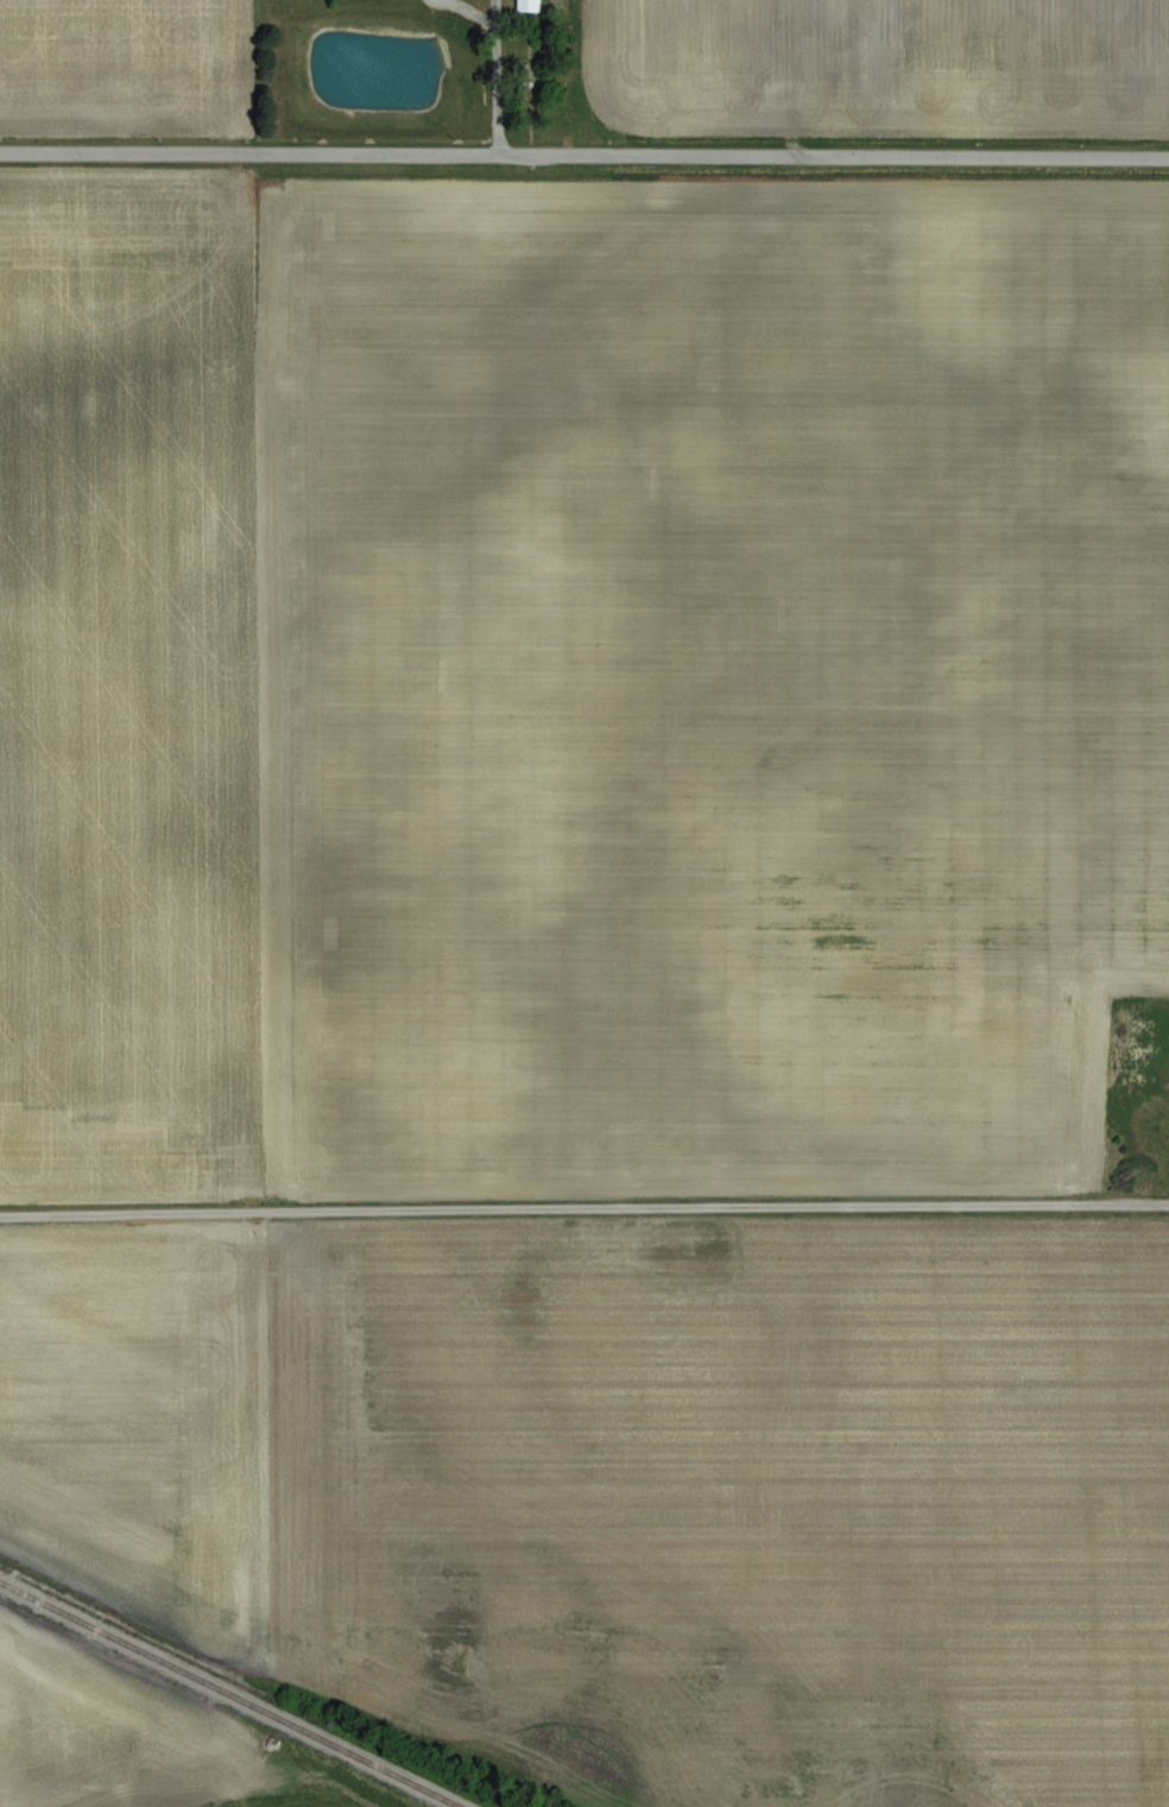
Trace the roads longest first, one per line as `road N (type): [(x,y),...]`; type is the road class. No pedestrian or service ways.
road 1 (residential): [(0,1211),(1168,1200)]
road 2 (residential): [(0,150),(1168,157)]
road 3 (residential): [(495,152),(489,0)]

